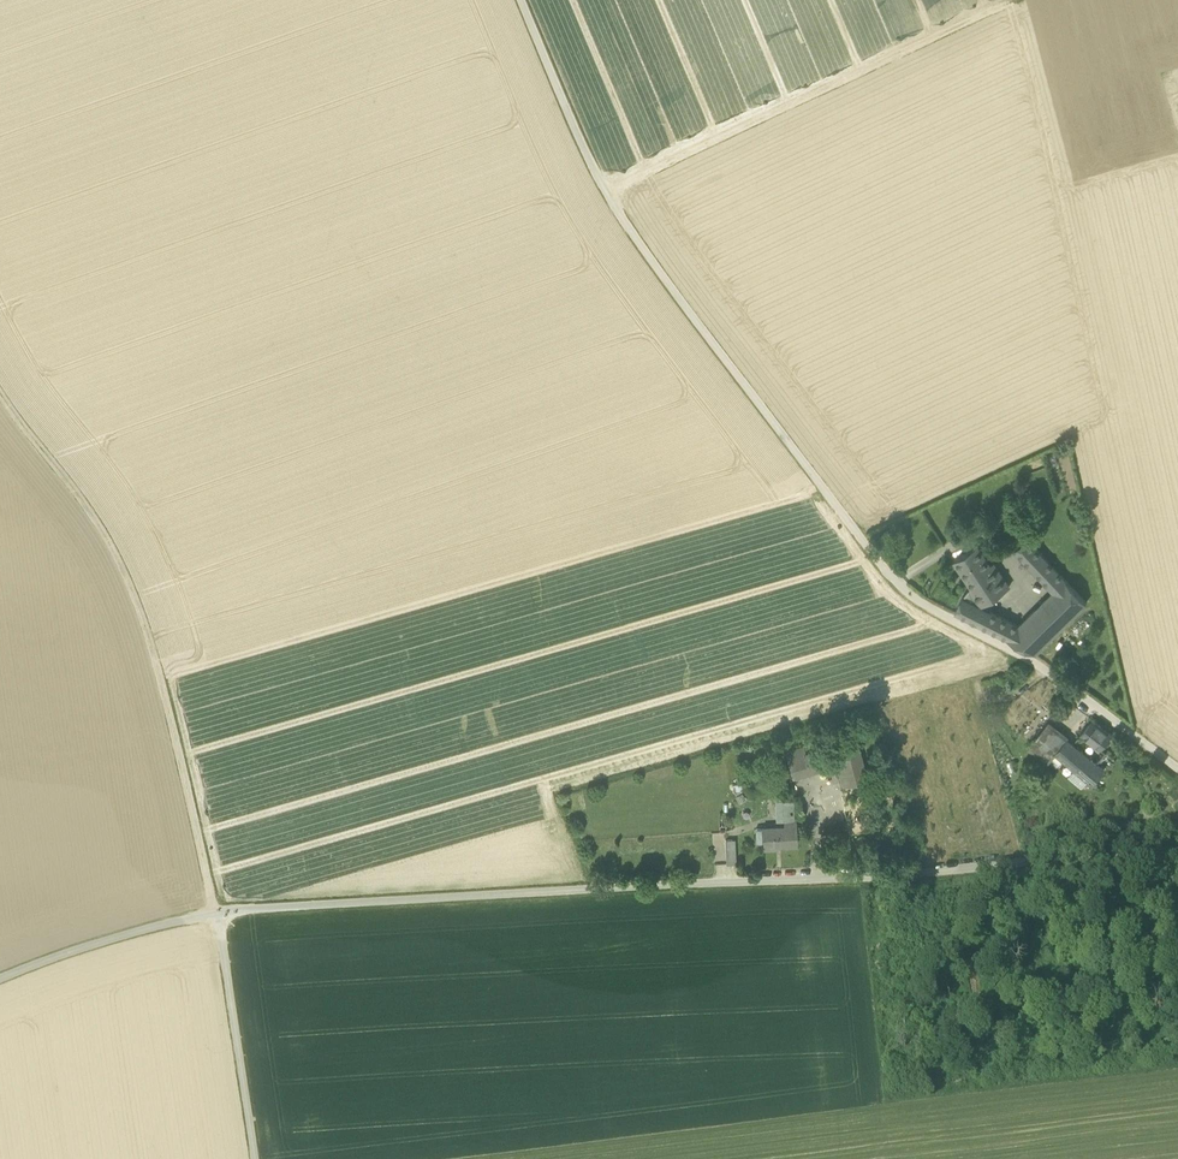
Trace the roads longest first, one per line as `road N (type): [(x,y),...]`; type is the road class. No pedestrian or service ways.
road 1 (unclassified): [(0,981),(215,914),(916,875),(1177,847)]
road 2 (unclassified): [(521,0),(605,192),(759,410),(908,595),(1032,660),(1177,771)]
road 3 (track): [(256,1158),(224,934),(120,571),(0,404)]
road 4 (track): [(605,192),(1012,0)]

